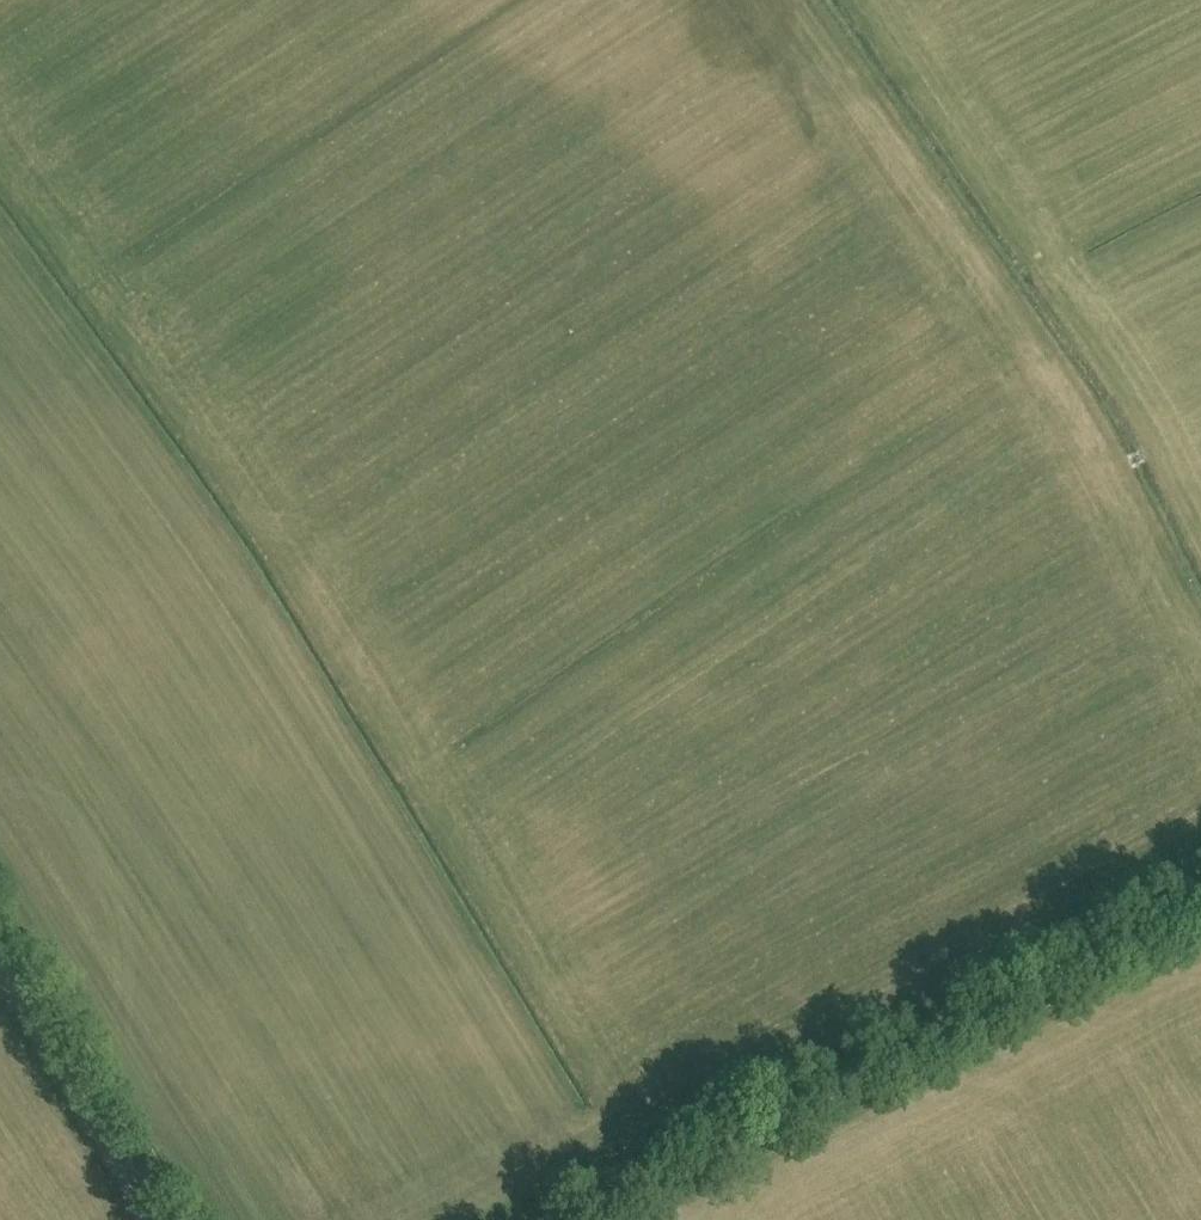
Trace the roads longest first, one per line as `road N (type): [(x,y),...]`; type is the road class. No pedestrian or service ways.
road 1 (track): [(578,1219),(1200,907)]
road 2 (track): [(159,1219),(0,960)]

